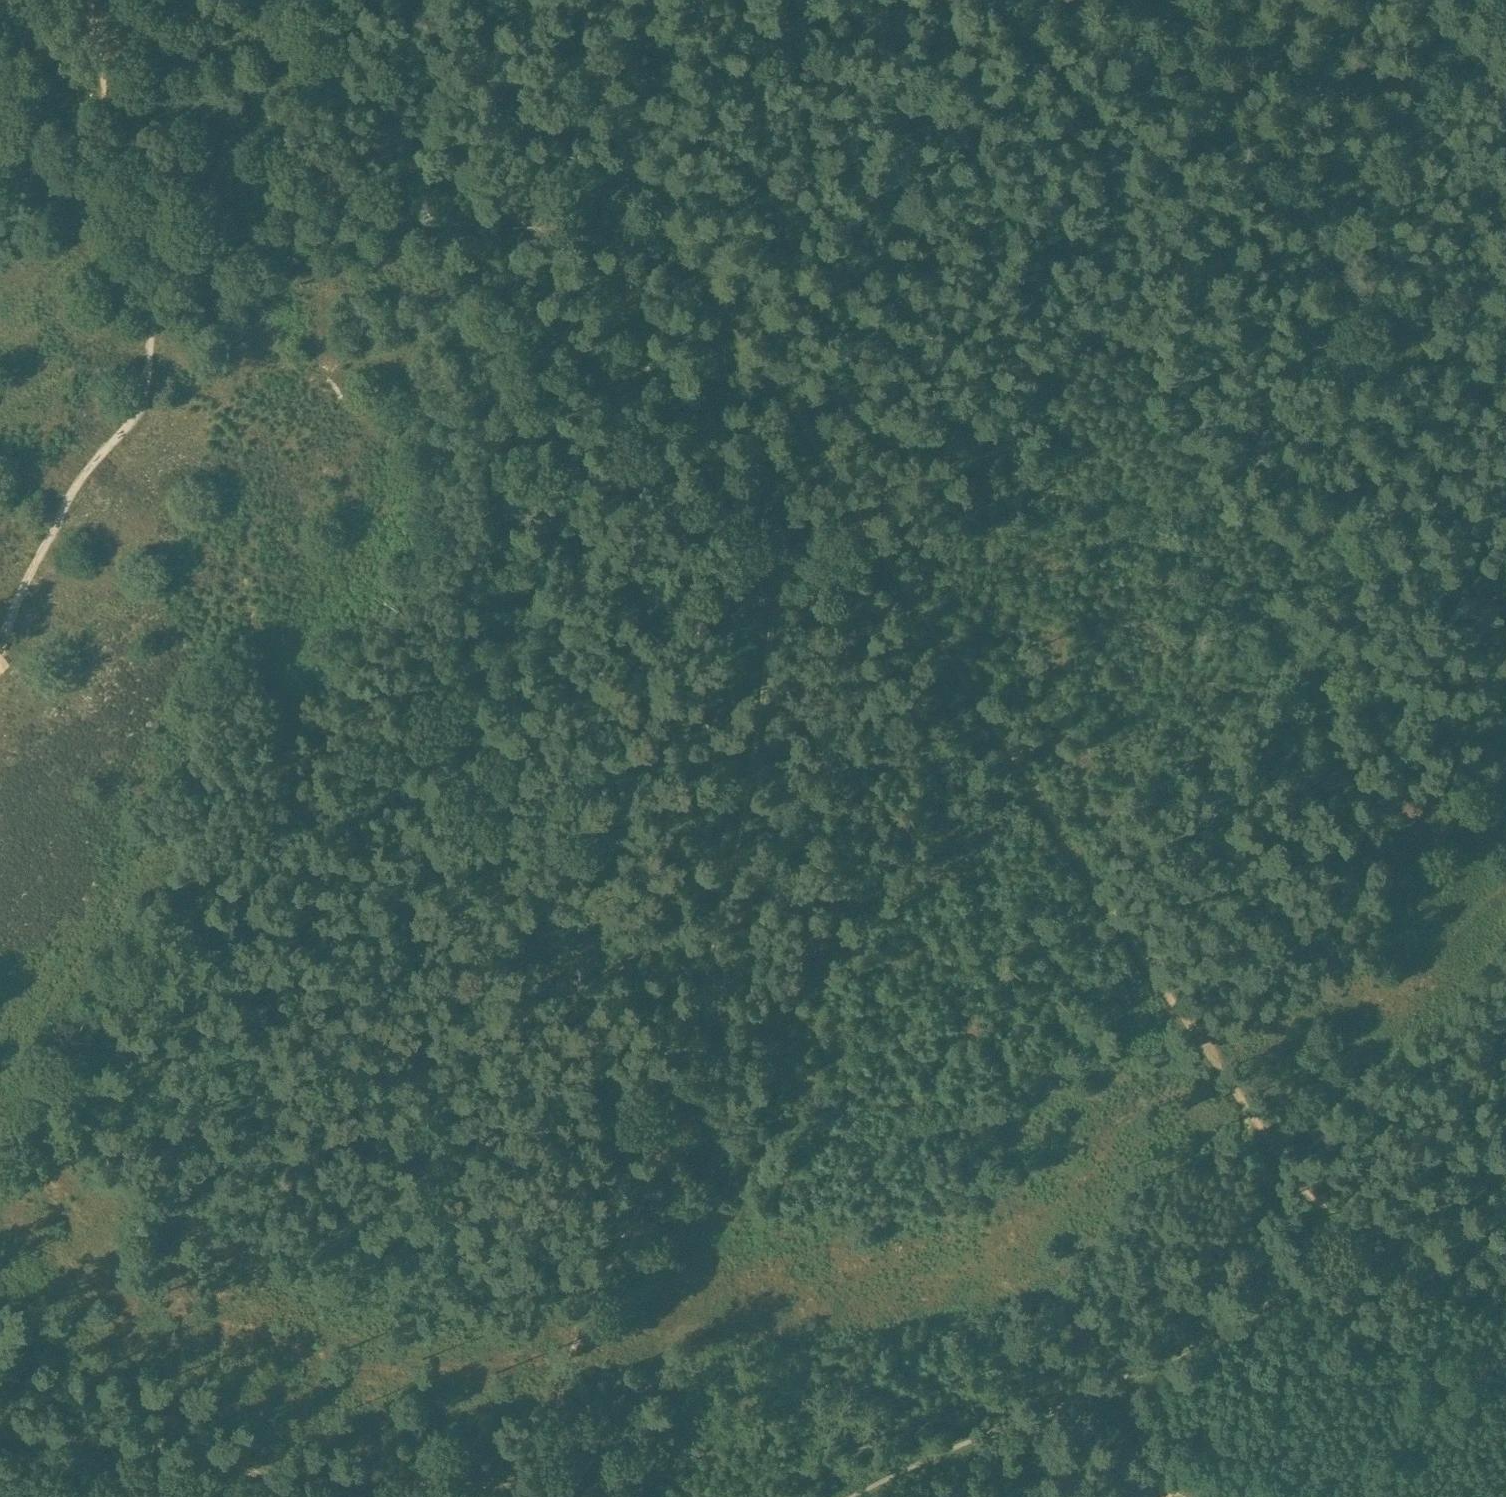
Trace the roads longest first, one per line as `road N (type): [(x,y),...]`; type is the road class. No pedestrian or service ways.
road 1 (track): [(1274,1148),(1281,1067),(1505,876)]

